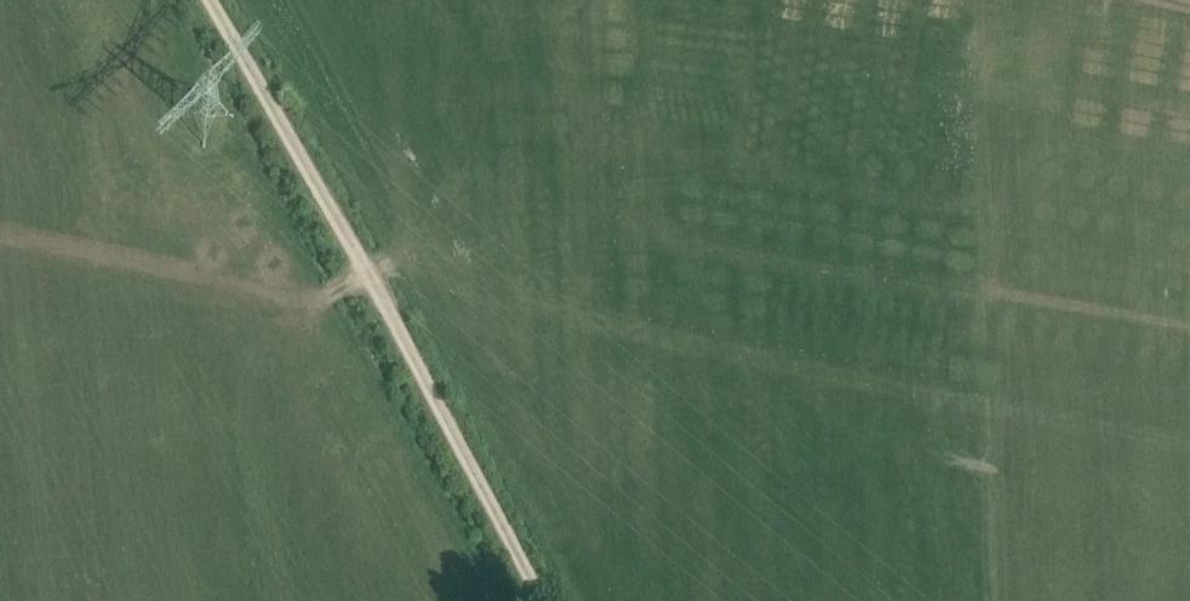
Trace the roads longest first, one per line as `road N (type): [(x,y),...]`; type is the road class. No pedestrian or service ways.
road 1 (track): [(537,600),(209,0)]

